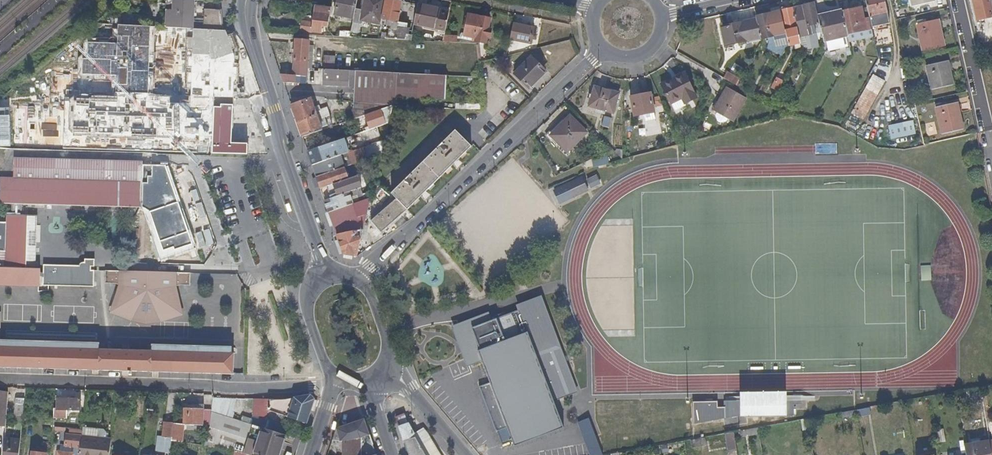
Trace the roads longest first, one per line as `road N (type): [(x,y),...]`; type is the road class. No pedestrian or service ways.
road 1 (residential): [(335,386),(0,377)]
road 2 (residential): [(603,51),(358,279)]
road 3 (tertiary): [(326,276),(244,40),(246,0)]
road 4 (residential): [(960,0),(991,150)]

